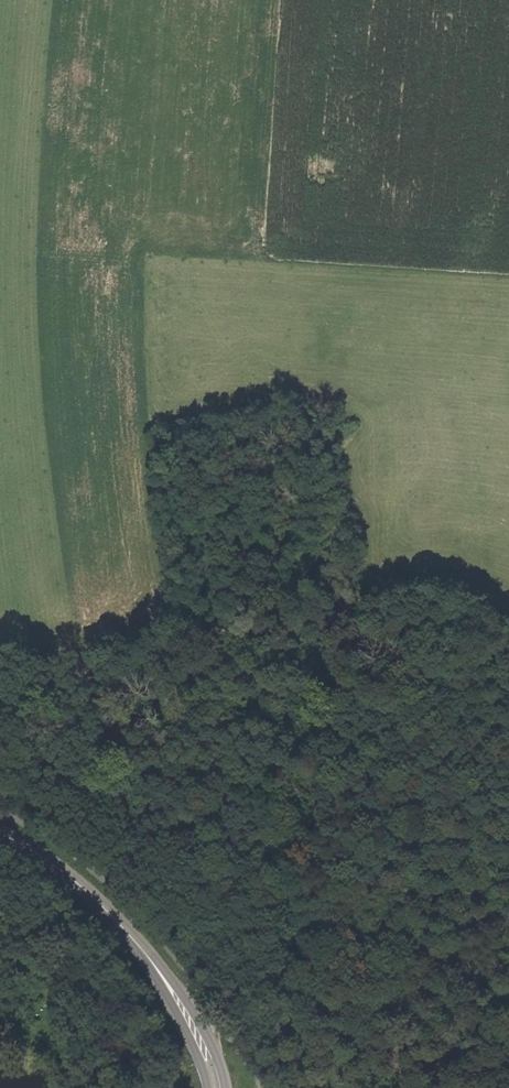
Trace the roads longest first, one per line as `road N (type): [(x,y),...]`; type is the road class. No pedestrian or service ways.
road 1 (track): [(0,677),(316,618),(426,582),(508,606)]
road 2 (tertiary): [(0,834),(88,892),(146,955),(200,1039),(217,1087)]

